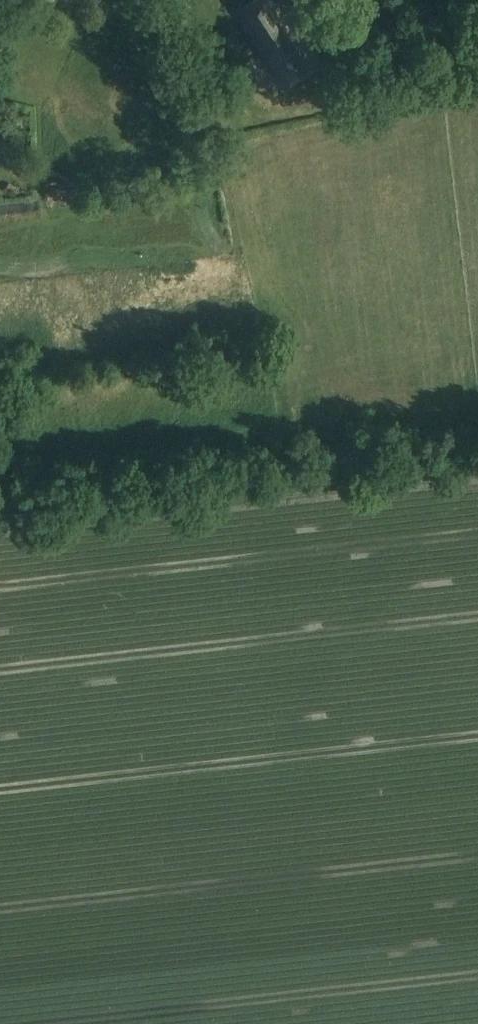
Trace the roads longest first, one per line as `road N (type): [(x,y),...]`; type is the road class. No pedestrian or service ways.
road 1 (track): [(477,452),(0,503)]

